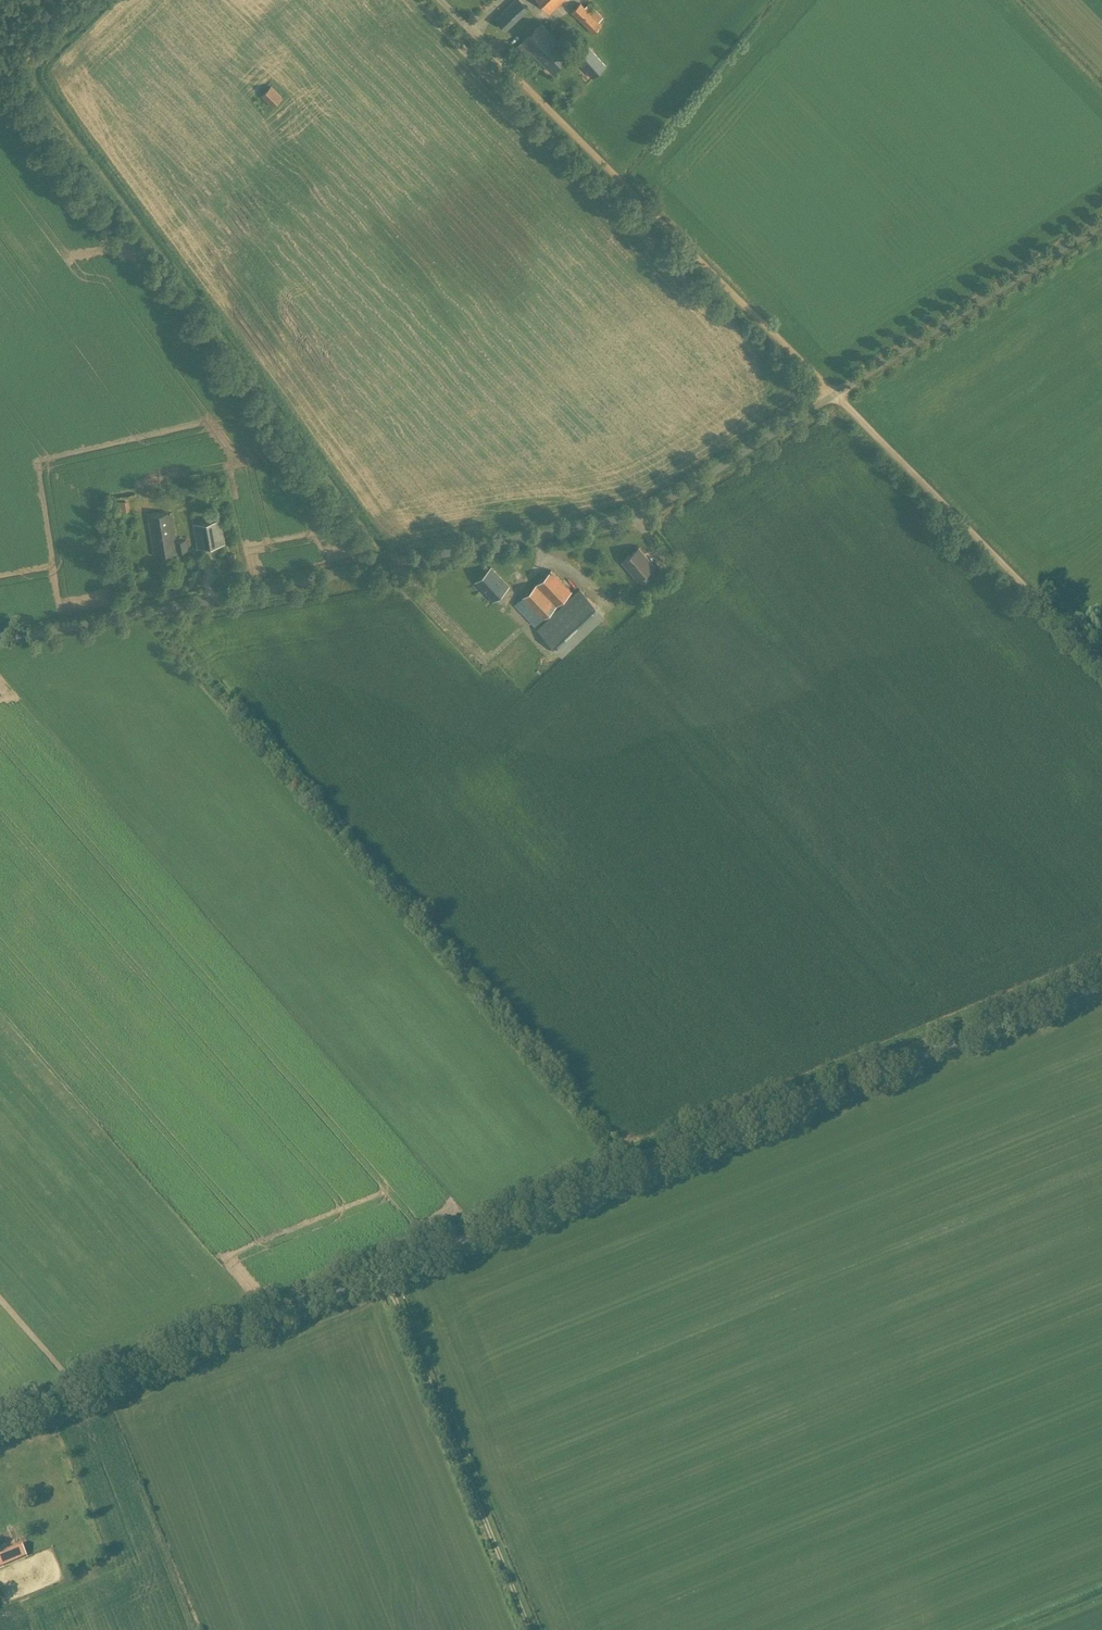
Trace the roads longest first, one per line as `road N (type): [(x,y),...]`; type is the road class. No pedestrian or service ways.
road 1 (unclassified): [(0,644),(631,517),(1101,215)]
road 2 (unclassified): [(0,1426),(1101,983)]
road 3 (track): [(1101,665),(523,76)]

